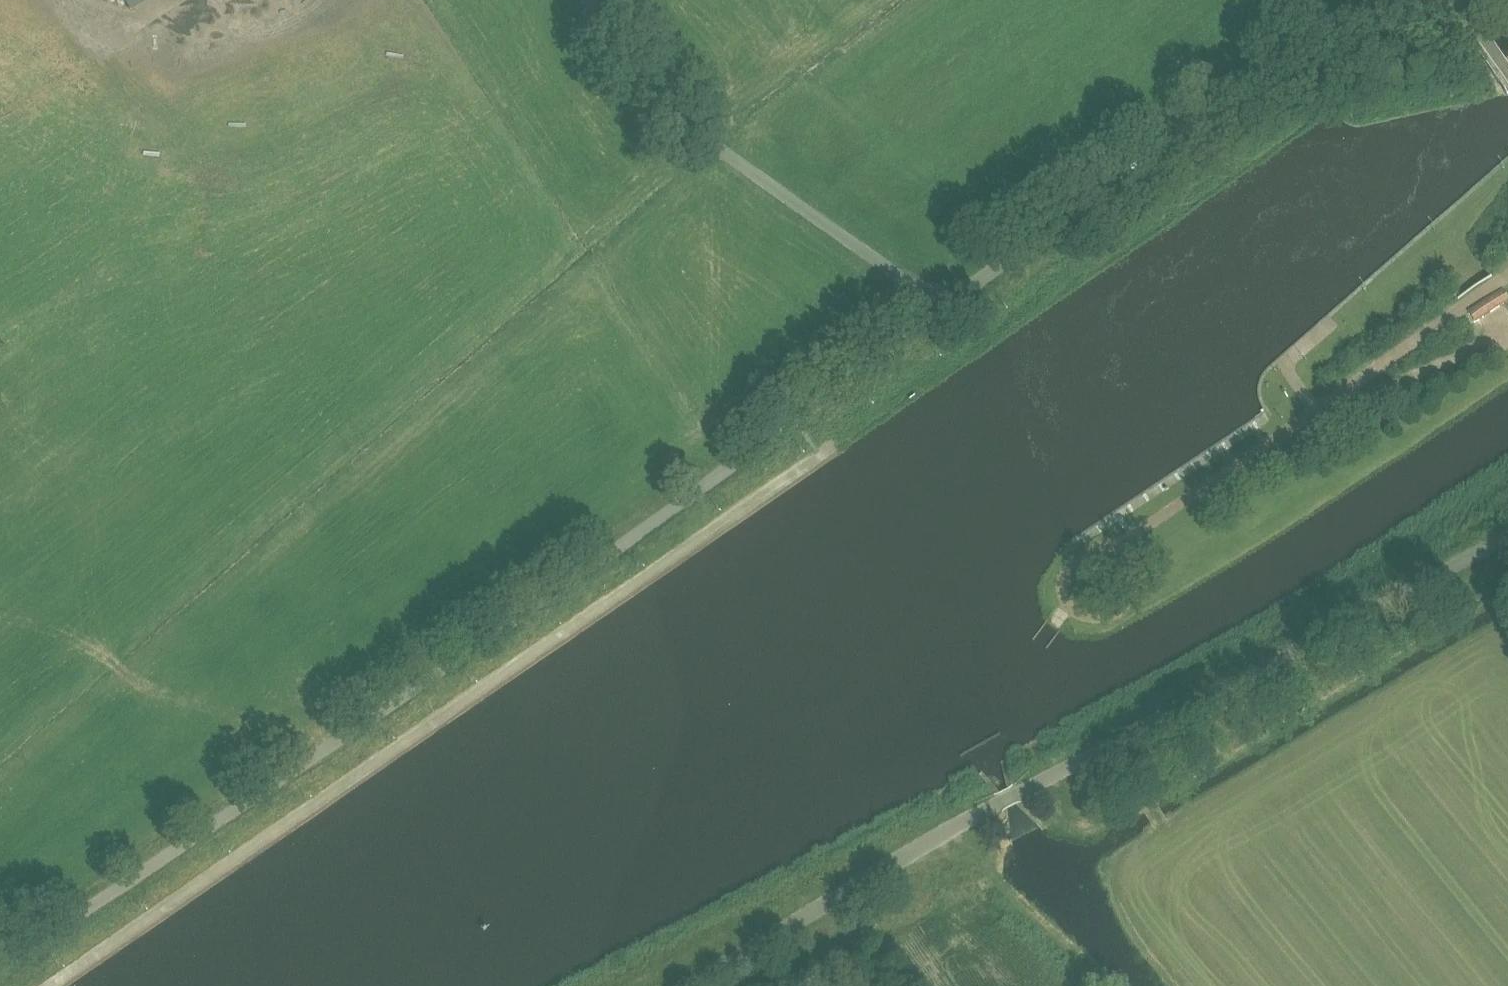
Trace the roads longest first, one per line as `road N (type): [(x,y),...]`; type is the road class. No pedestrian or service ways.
road 1 (unclassified): [(7,985),(71,950),(223,829),(589,571),(1358,5),(1379,0)]
road 2 (unclassified): [(1507,537),(970,820),(699,985)]

